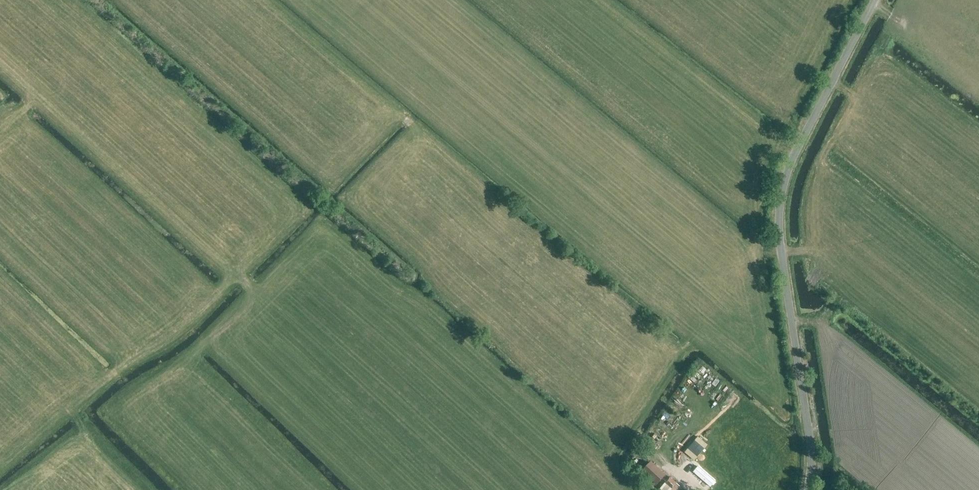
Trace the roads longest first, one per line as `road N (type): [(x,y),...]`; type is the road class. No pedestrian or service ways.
road 1 (unclassified): [(807,489),(810,450),(779,212),(800,137),(871,0)]

